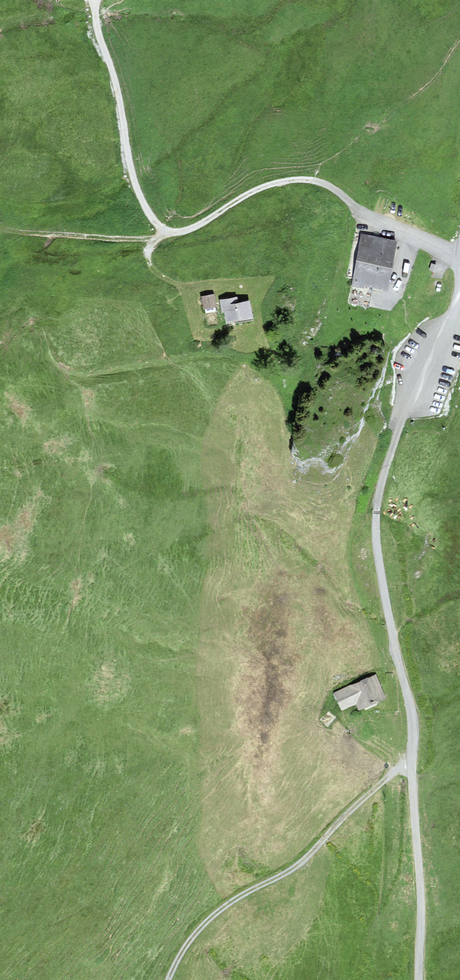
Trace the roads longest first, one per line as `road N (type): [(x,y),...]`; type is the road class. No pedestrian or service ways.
road 1 (unclassified): [(419,979),(414,718),(383,595),(376,512),(396,433),(459,289)]
road 2 (unclassified): [(91,0),(133,179),(159,226),(180,233),(256,190),(296,179),(330,188),(358,210),(459,254)]
road 3 (track): [(413,765),(393,773),(306,859),(205,923),(168,979)]

